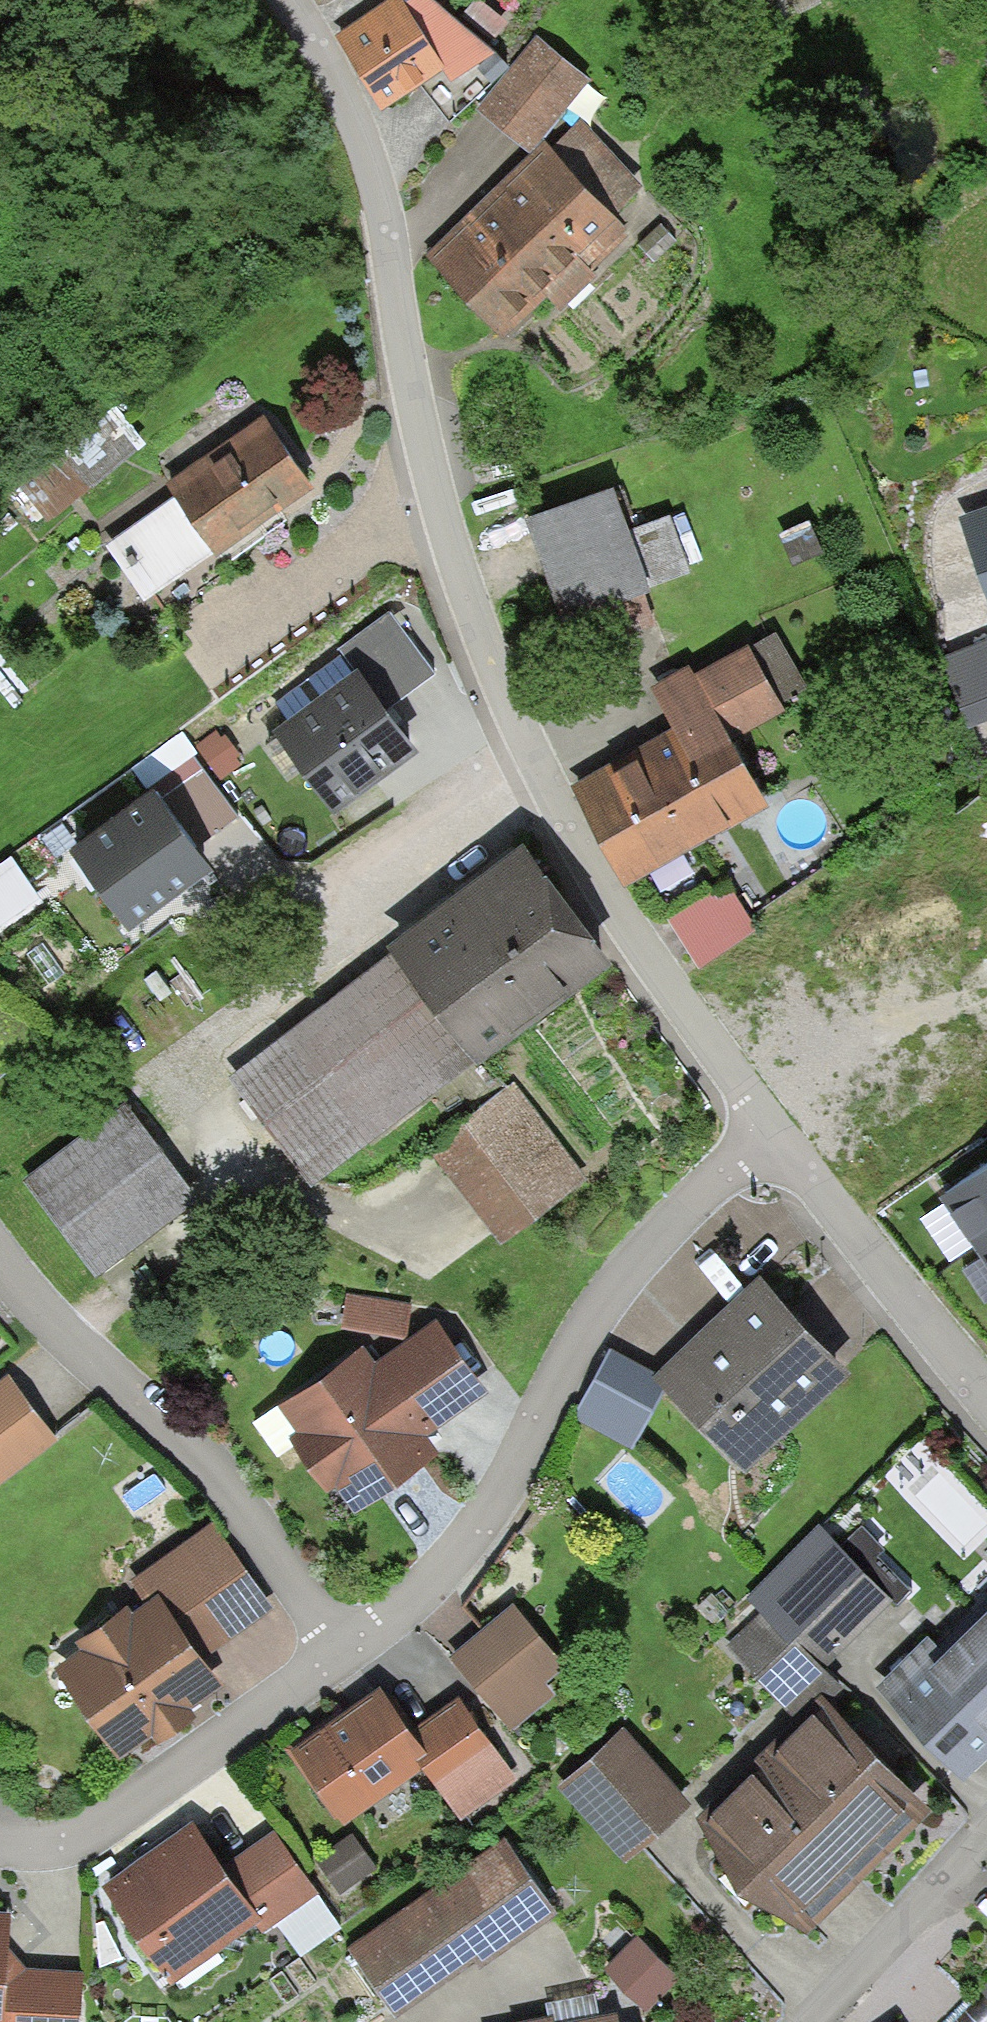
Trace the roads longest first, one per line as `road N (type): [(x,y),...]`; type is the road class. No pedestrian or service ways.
road 1 (residential): [(293,0),(335,74),(375,204),(449,566),(517,737),(665,982),(772,1125)]
road 2 (residential): [(772,1125),(624,1265),(559,1361),(451,1563),(336,1652)]
road 3 (residential): [(0,1277),(28,1313),(199,1465),(336,1652)]
road 4 (residential): [(336,1652),(127,1816),(52,1843),(0,1830)]
road 5 (residential): [(772,1125),(986,1398)]
road 6 (residential): [(802,2021),(986,1822)]

